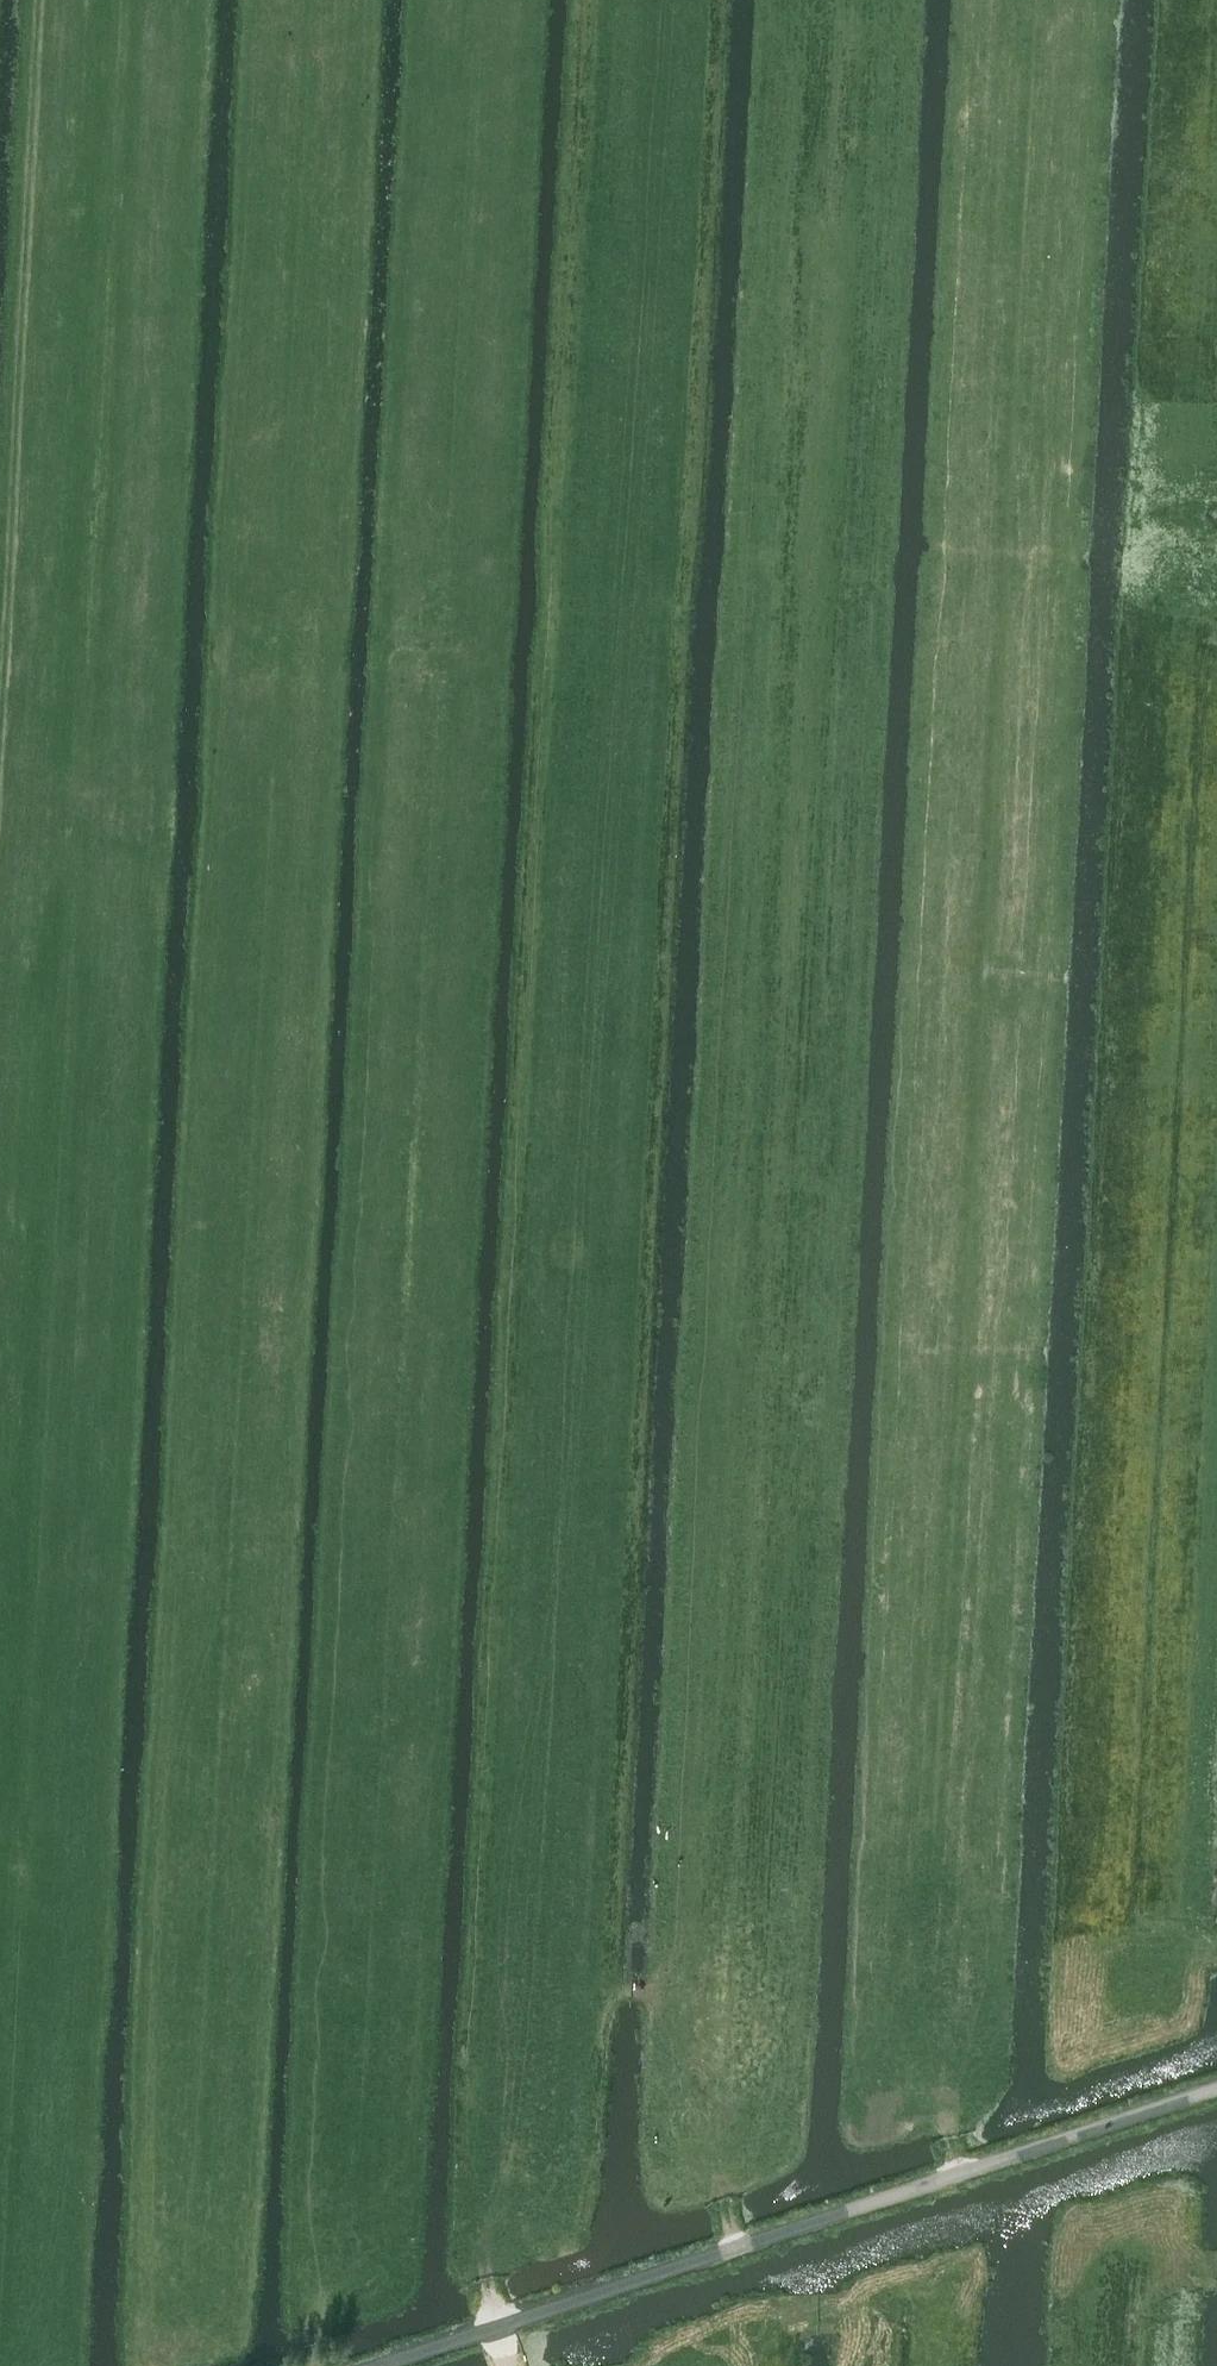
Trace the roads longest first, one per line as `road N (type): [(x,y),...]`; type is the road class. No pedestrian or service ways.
road 1 (unclassified): [(373,2365),(1216,2087)]
road 2 (track): [(0,592),(33,0)]

